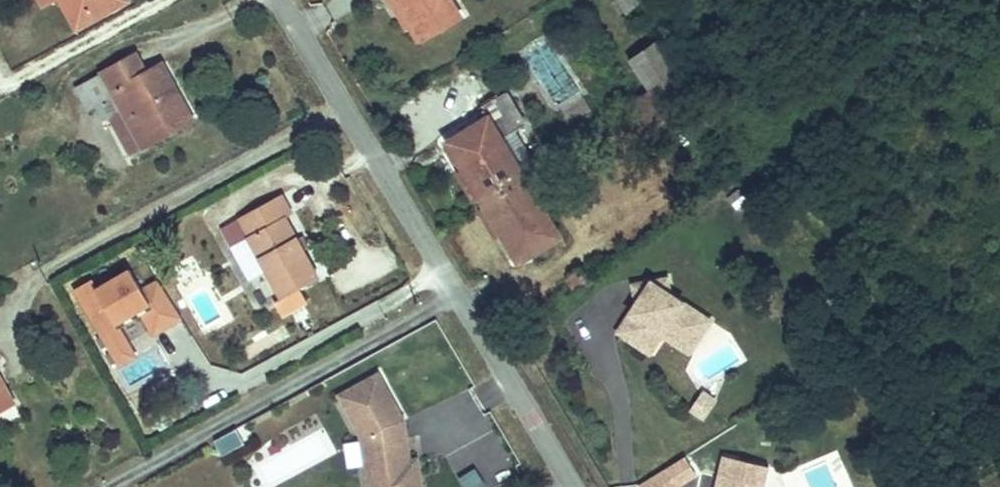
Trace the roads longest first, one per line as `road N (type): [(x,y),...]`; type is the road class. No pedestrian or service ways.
road 1 (residential): [(579,486),(448,289),(285,0)]

